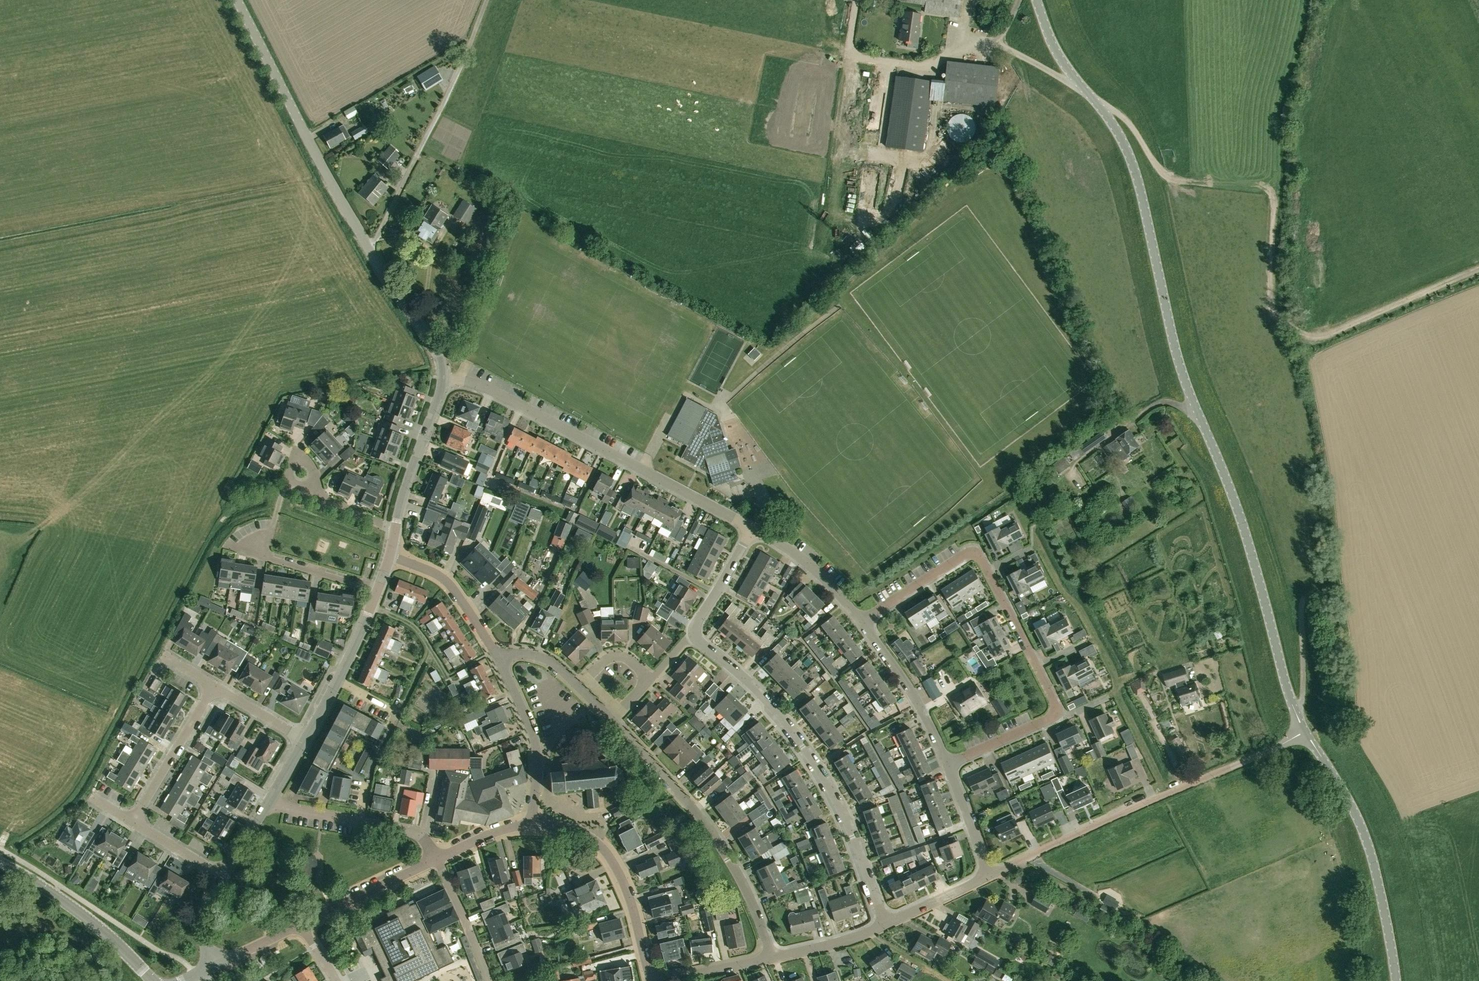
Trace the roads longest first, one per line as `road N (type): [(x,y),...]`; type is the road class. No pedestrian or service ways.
road 1 (tertiary): [(1305,731),(1241,519),(1178,360),(1132,161),(1109,118),(1061,58),(1037,0)]
road 2 (tertiary): [(442,381),(438,355),(321,164),(236,0)]
road 3 (residential): [(861,622),(965,555),(981,560),(1055,707),(1048,719),(948,765)]
road 4 (residential): [(695,633),(767,701),(817,765),(853,833),(885,924)]
road 5 (residential): [(989,874),(1305,731)]
road 6 (residential): [(752,529),(473,384),(442,381)]
road 7 (residential): [(770,957),(720,845),(612,721)]
road 8 (tertiary): [(1396,980),(1369,849),(1305,731)]
road 9 (residential): [(650,980),(610,858),(576,832),(532,825)]
road 10 (secondary): [(153,980),(84,916),(0,862)]
road 11 (residential): [(436,859),(413,832),(267,804)]
road 12 (residential): [(532,825),(534,739),(499,661)]
road 13 (residential): [(948,765),(911,691),(861,622)]
road 14 (tertiary): [(305,740),(377,592)]
road 15 (track): [(1298,717),(1304,600),(1342,582)]
road 16 (residential): [(132,822),(214,686)]
road 17 (residential): [(499,661),(444,579),(390,556)]
road 18 (tertiary): [(395,530),(442,381)]
road 19 (residential): [(301,924),(436,859)]
road 20 (residential): [(861,622),(813,569),(752,529)]
road 21 (residential): [(490,980),(436,859)]
road 22 (residential): [(377,592),(271,560),(266,548)]
road 23 (residential): [(752,529),(695,633)]

